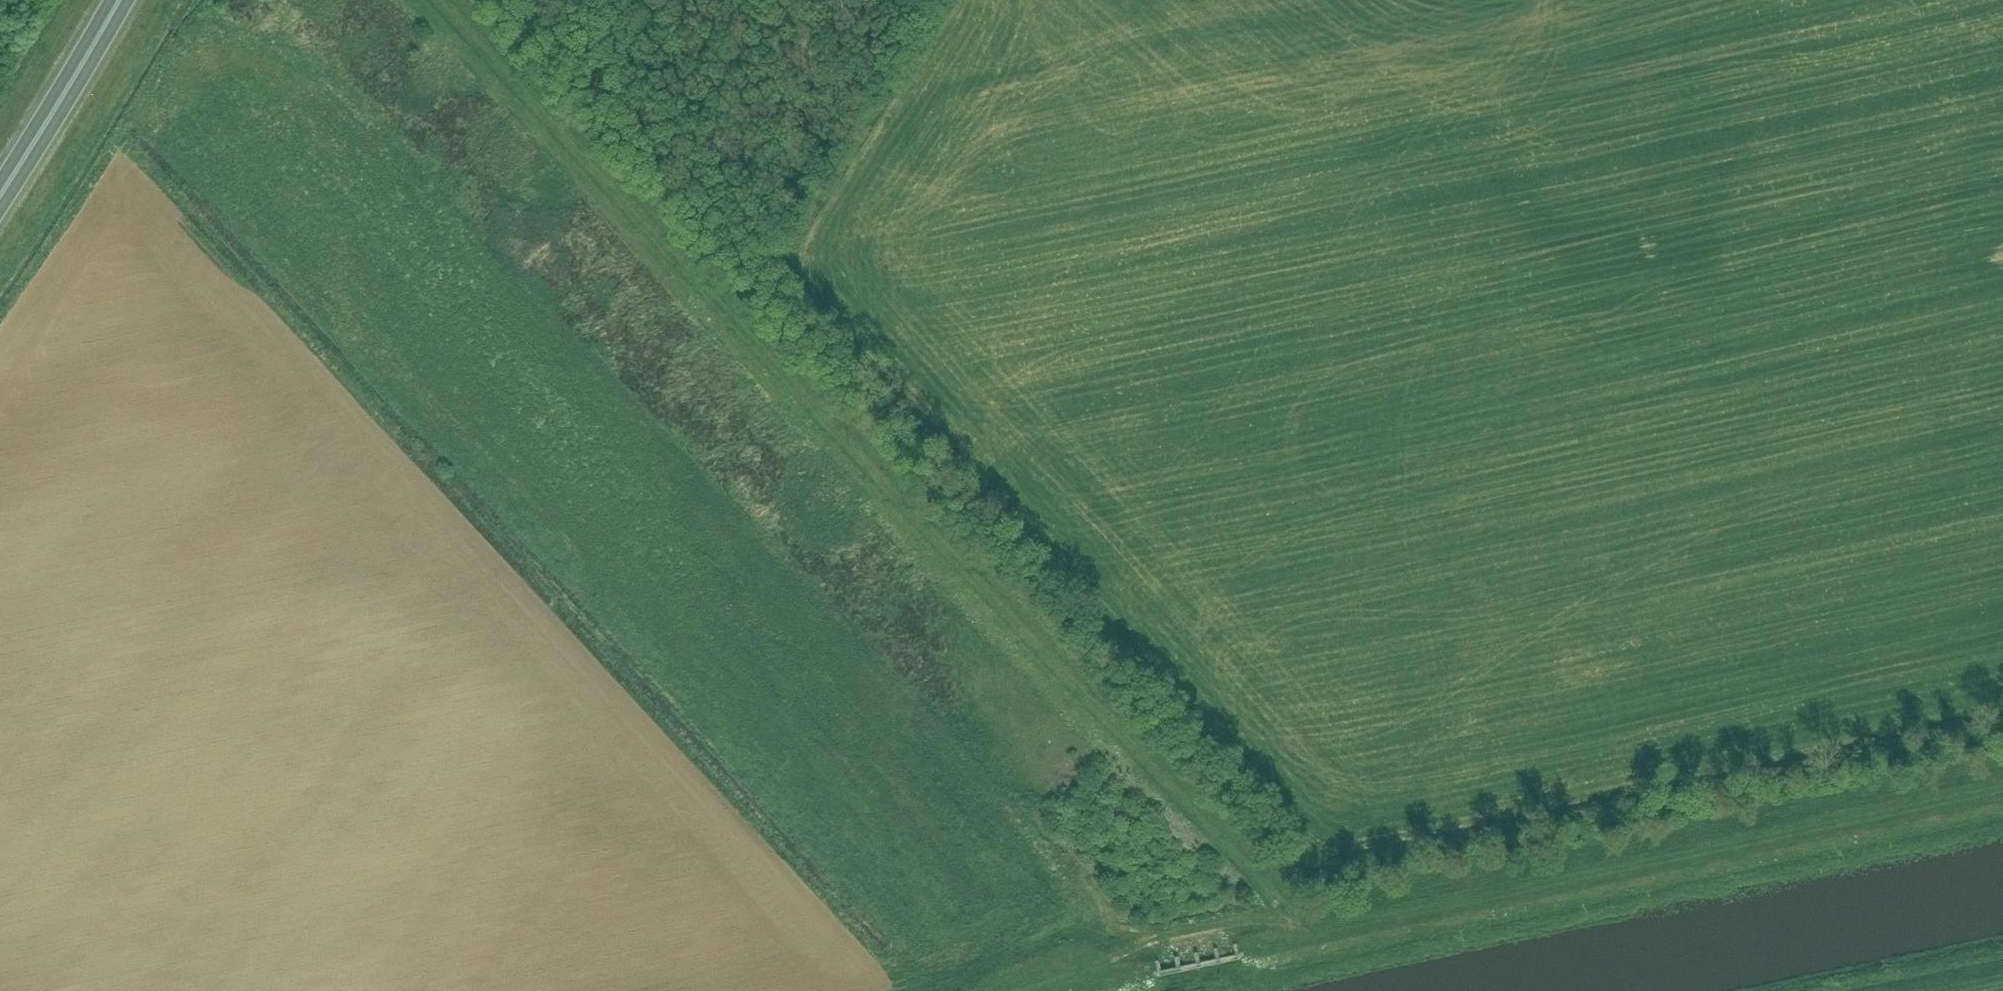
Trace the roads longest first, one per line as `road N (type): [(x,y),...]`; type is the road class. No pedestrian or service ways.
road 1 (trunk): [(0,186),(118,0)]

